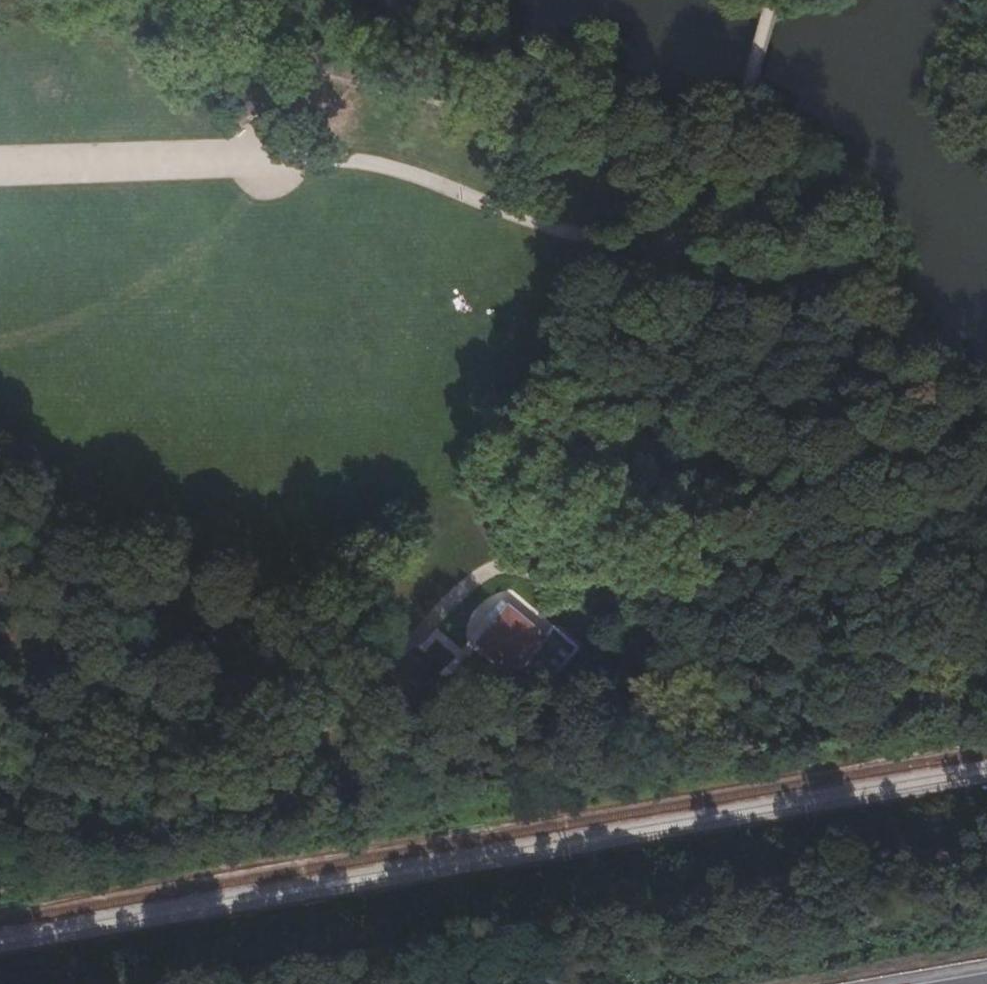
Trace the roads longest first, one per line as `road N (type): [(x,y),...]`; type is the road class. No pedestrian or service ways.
road 1 (track): [(0,752),(135,732),(300,684),(422,627),(472,578),(585,527),(652,459),(681,278)]

